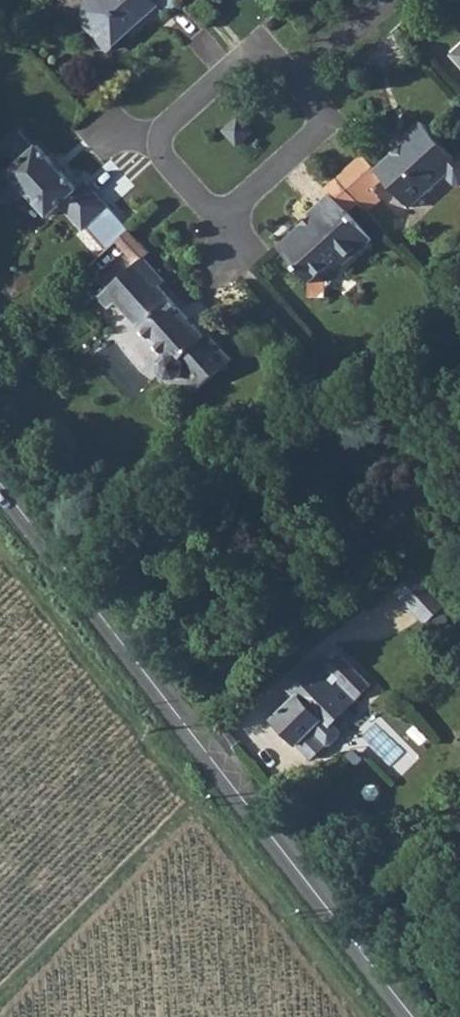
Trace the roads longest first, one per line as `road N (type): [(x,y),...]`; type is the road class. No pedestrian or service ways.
road 1 (residential): [(296,78),(270,50),(245,51),(161,128),(158,155),(210,206),(235,203),(315,132),(320,110)]
road 2 (residential): [(184,720),(459,448)]
road 3 (tertiary): [(414,1016),(184,720)]
road 4 (tertiary): [(184,720),(0,480)]

